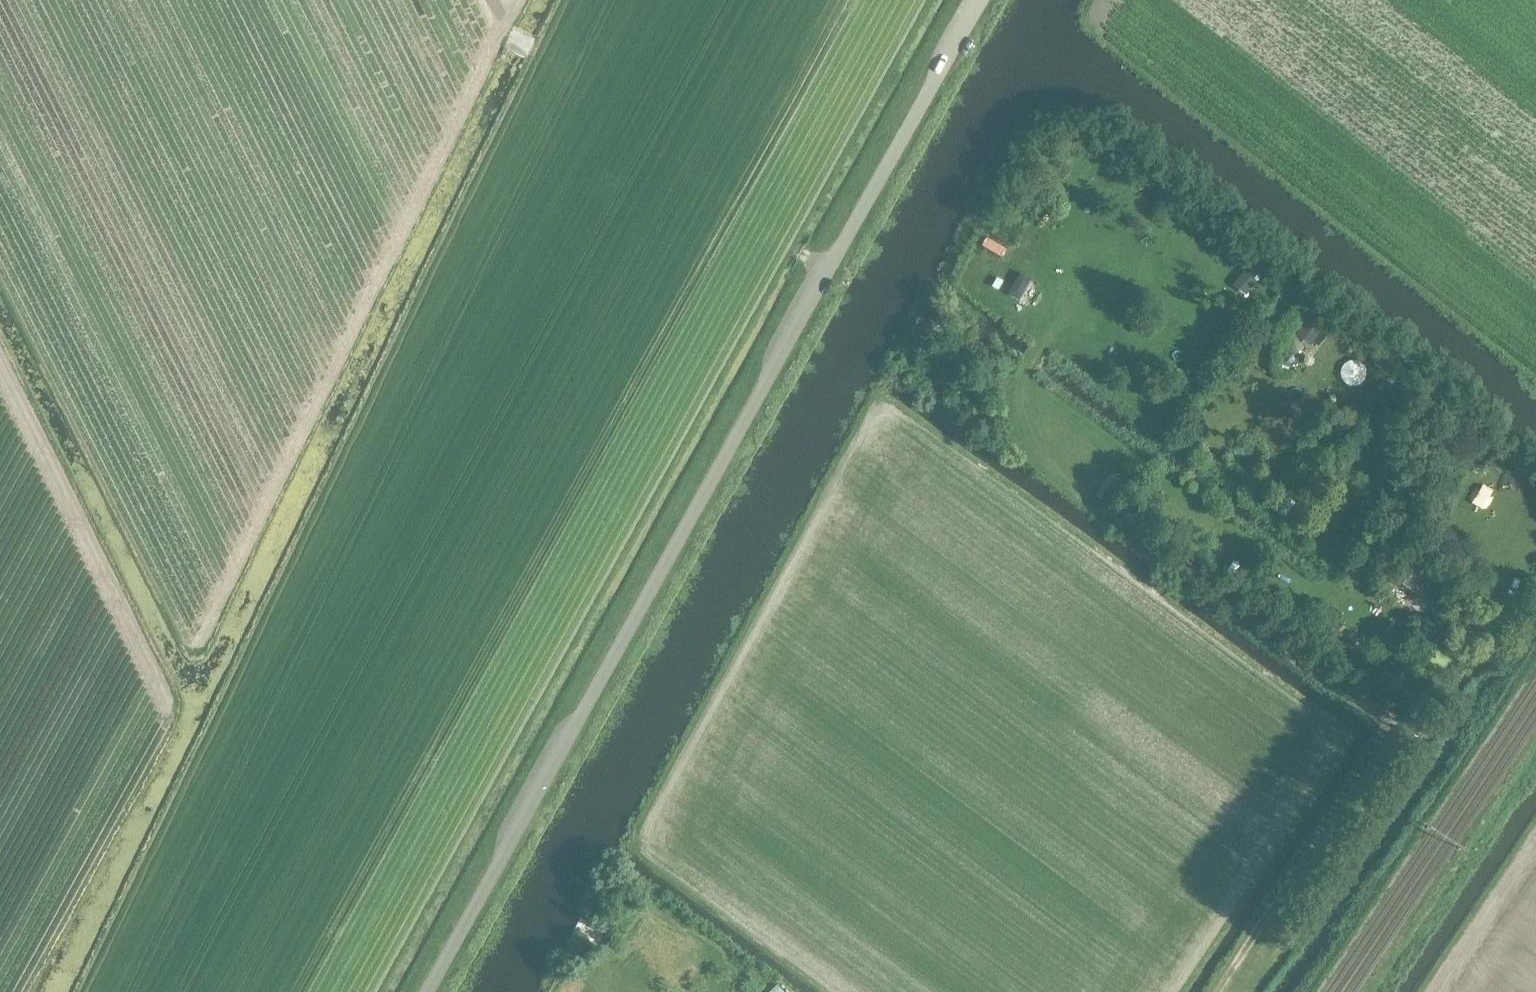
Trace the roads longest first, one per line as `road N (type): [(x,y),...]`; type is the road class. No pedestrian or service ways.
road 1 (residential): [(427,991),(979,0)]
road 2 (track): [(826,272),(505,33),(483,0)]

